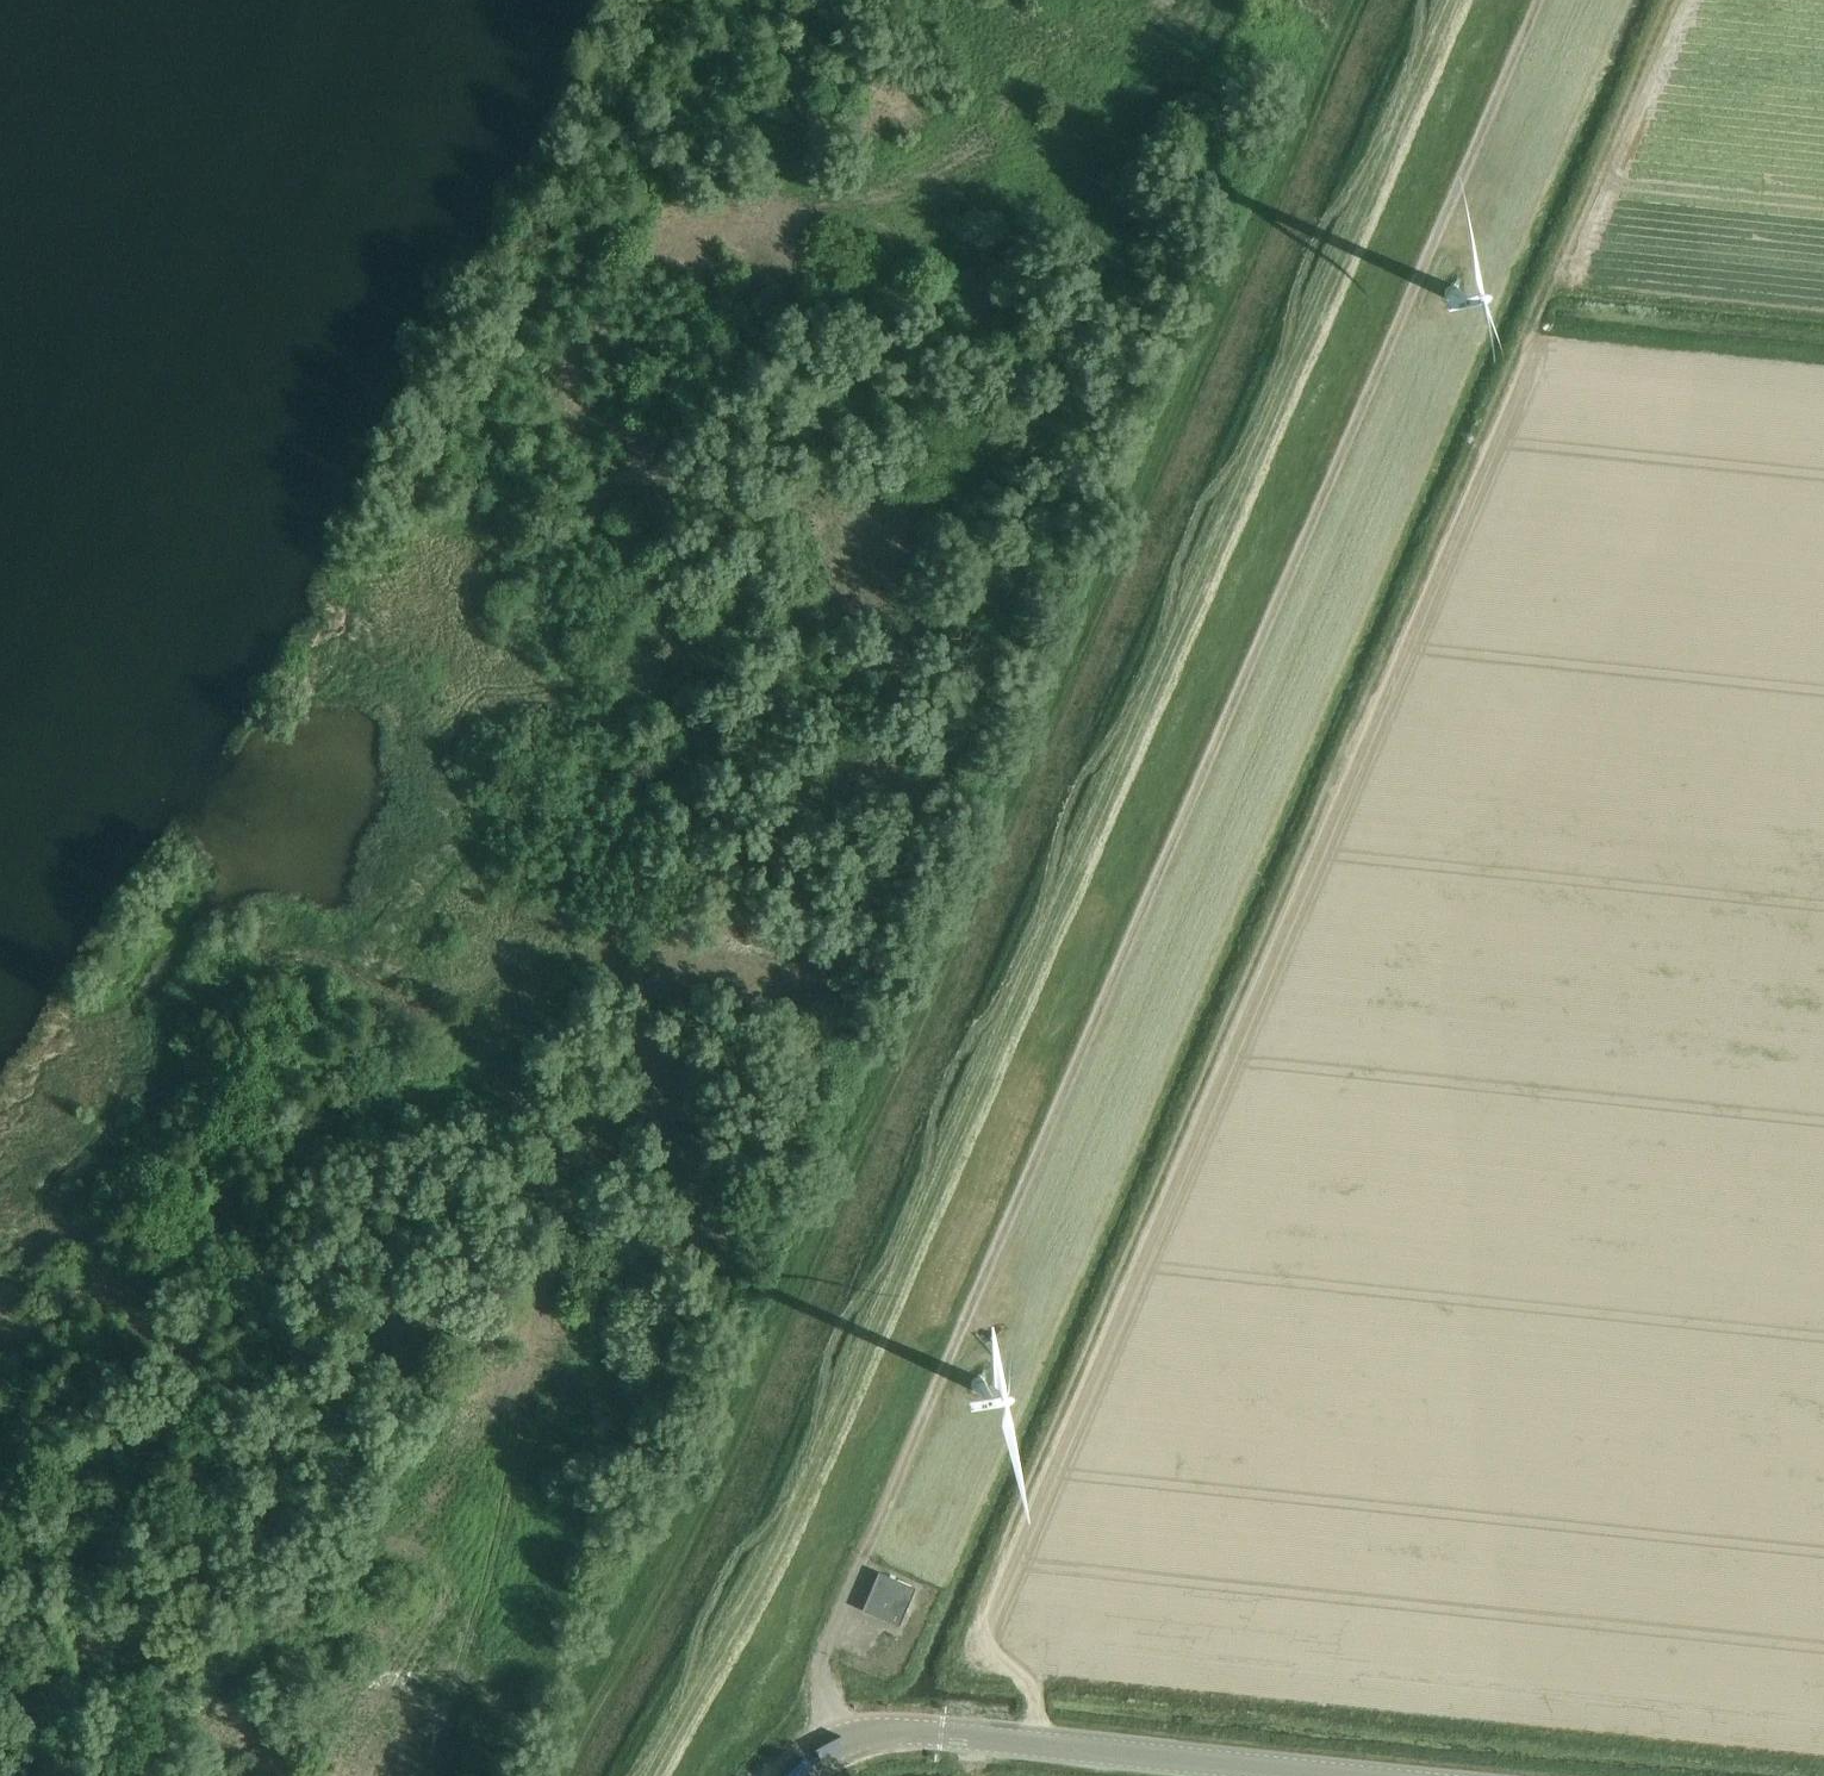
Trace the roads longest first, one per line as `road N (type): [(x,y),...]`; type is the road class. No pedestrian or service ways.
road 1 (track): [(865,1556),(1540,0)]
road 2 (tertiary): [(1360,1775),(885,1732),(840,1741),(790,1775)]

